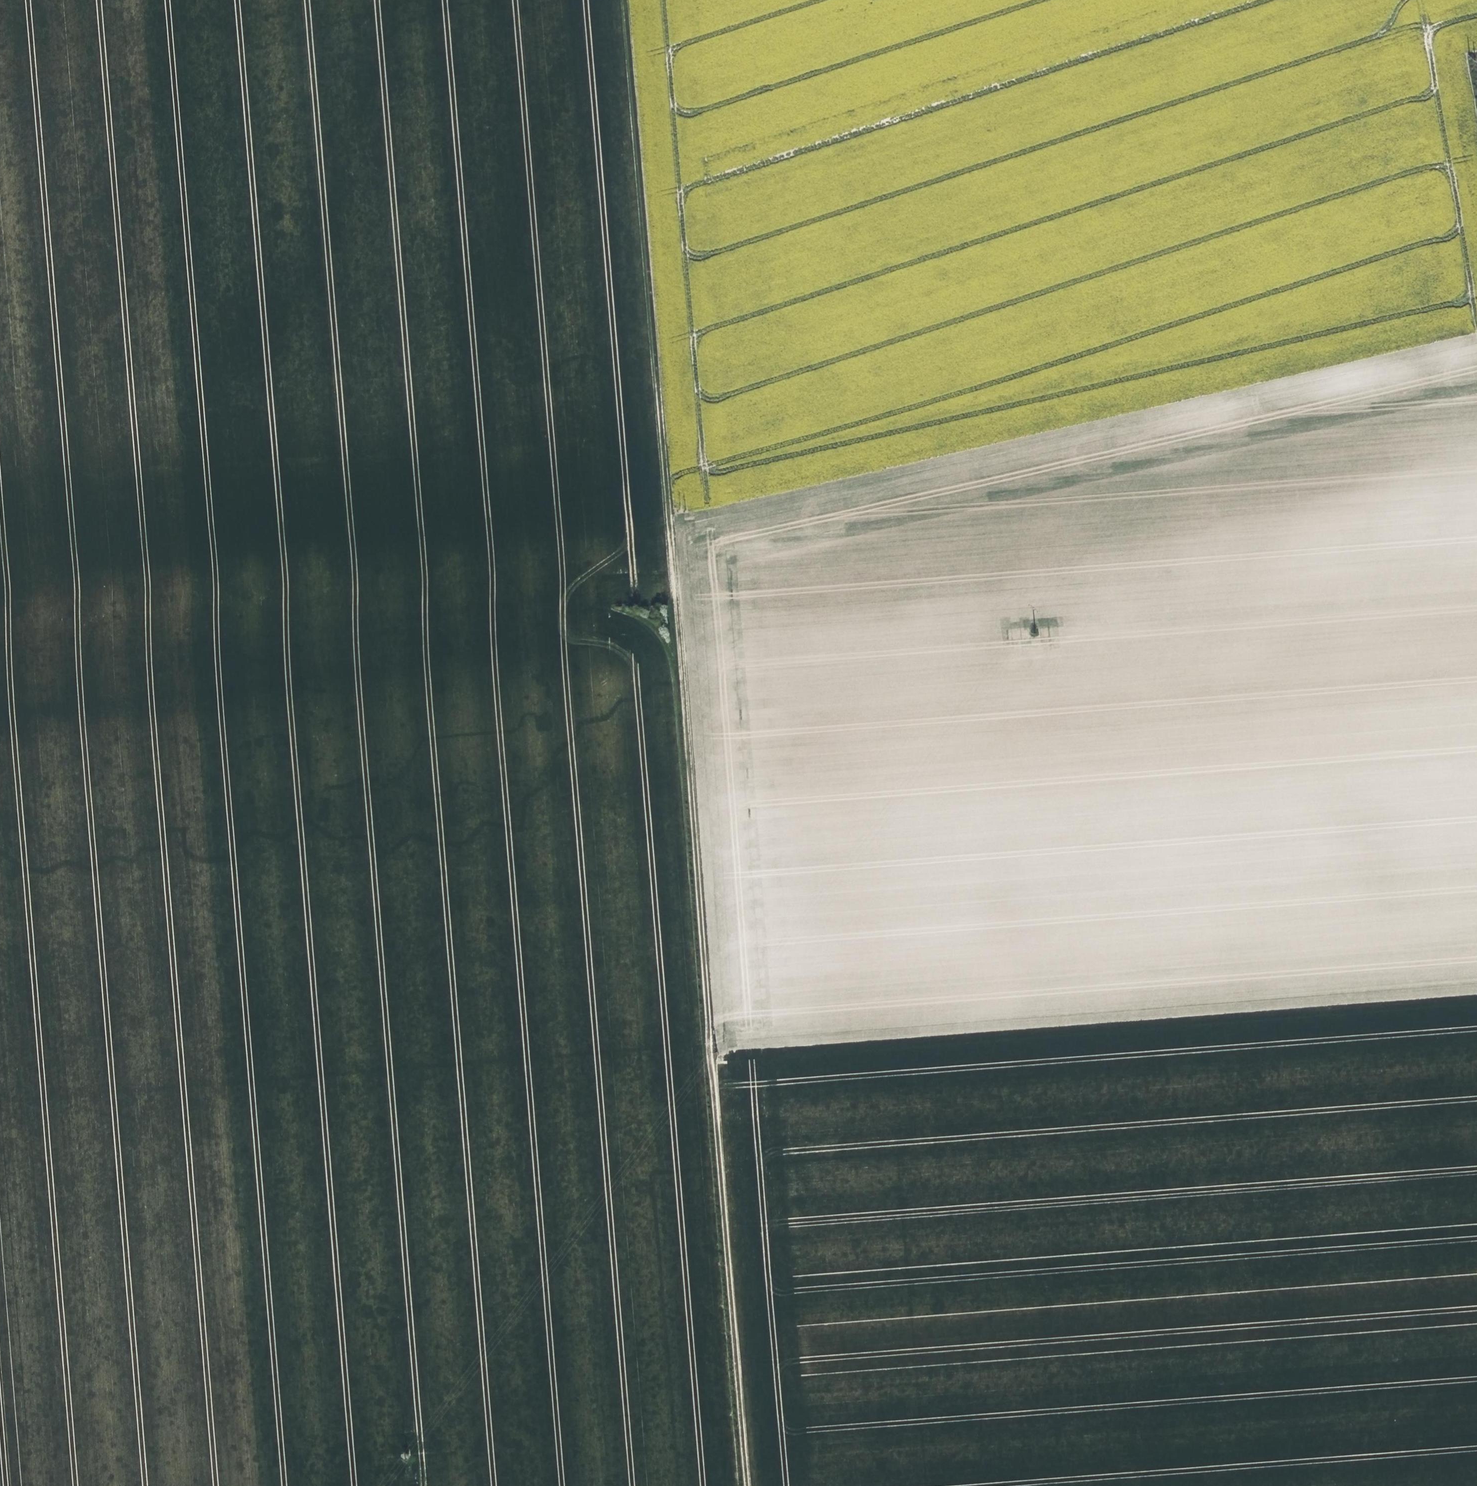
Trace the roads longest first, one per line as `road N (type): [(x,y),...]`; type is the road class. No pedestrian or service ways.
road 1 (track): [(745,1485),(624,0)]

